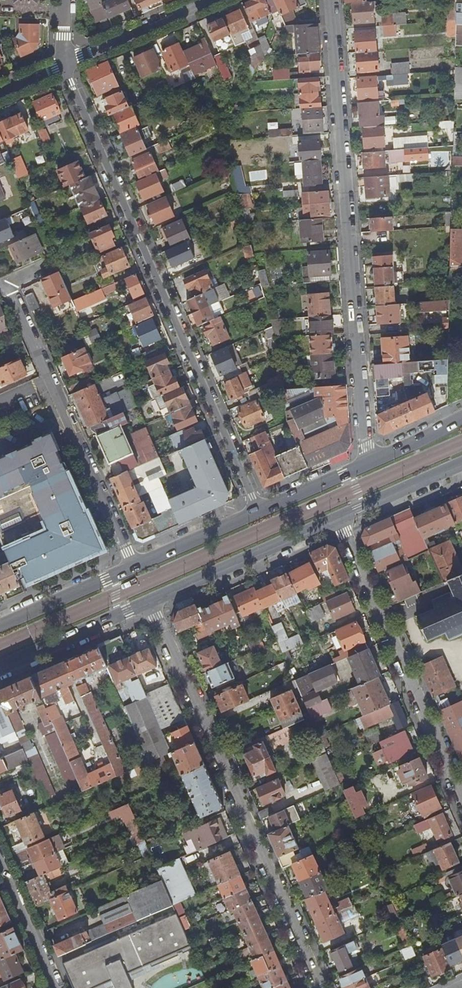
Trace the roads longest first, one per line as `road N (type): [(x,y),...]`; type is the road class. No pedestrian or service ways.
road 1 (residential): [(65,64),(252,496),(252,515)]
road 2 (residential): [(383,456),(365,447),(332,0)]
road 3 (residential): [(151,602),(323,987)]
road 4 (residential): [(148,561),(126,552),(2,287)]
road 5 (residential): [(340,520),(461,797)]
road 6 (primary): [(151,602),(340,520)]
road 7 (primary): [(0,670),(151,602)]
road 8 (primary): [(148,561),(0,626)]
road 9 (residential): [(209,0),(65,64)]
road 10 (primary): [(383,456),(252,515)]
road 11 (residential): [(57,987),(0,859)]
road 12 (primary): [(340,520),(461,465)]

